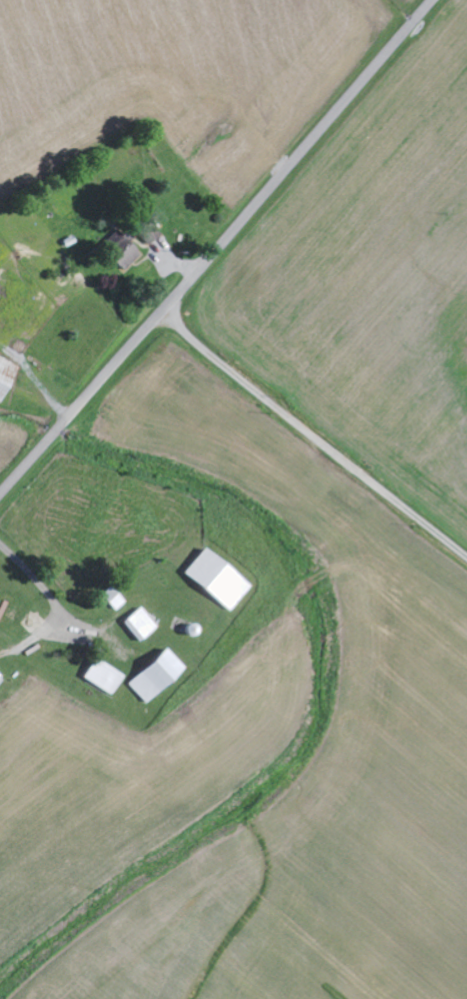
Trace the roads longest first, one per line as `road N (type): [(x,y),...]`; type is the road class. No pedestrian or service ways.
road 1 (residential): [(0,495),(432,0)]
road 2 (residential): [(163,309),(466,555)]

